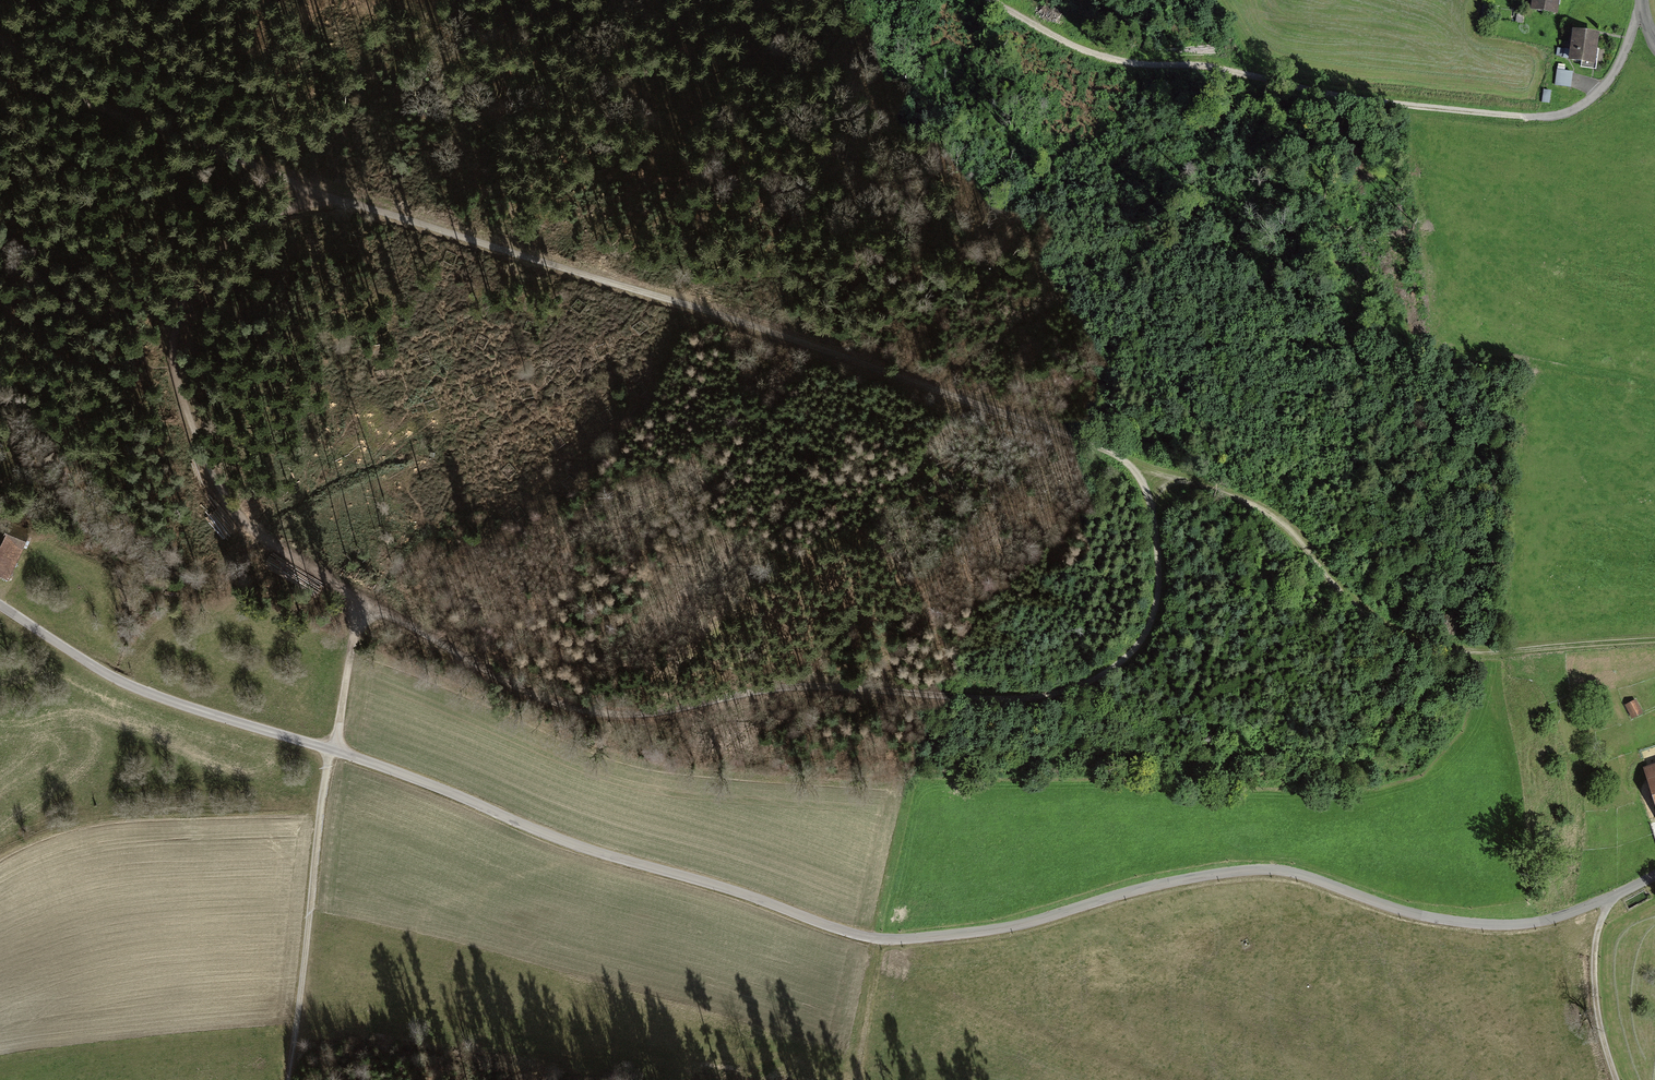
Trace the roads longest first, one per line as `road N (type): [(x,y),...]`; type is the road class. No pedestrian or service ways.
road 1 (track): [(344,198),(522,248),(1151,469),(1158,602),(1142,646),(1109,683),(1031,702),(798,688),(628,722),(577,717),(499,678),(315,573),(236,514),(207,479),(185,393),(184,317),(221,257),(283,222)]
road 2 (unclassified): [(0,606),(145,693),(332,749),(569,845),(872,941),(1009,928),(1140,890),(1270,870),(1389,909),(1513,928),(1568,917),(1654,877)]
road 3 (track): [(988,0),(1111,62),(1236,70),(1411,107),(1531,119),(1565,114),(1596,95),(1617,68),(1644,4)]
road 4 (track): [(1151,469),(1289,526),(1356,607),(1428,647),(1480,656),(1654,641)]
road 5 (track): [(290,1079),(318,812),(362,604)]
road 6 (track): [(283,222),(344,198),(100,104),(19,57),(0,35)]
road 7 (track): [(1614,1079),(1593,968),(1610,899)]

